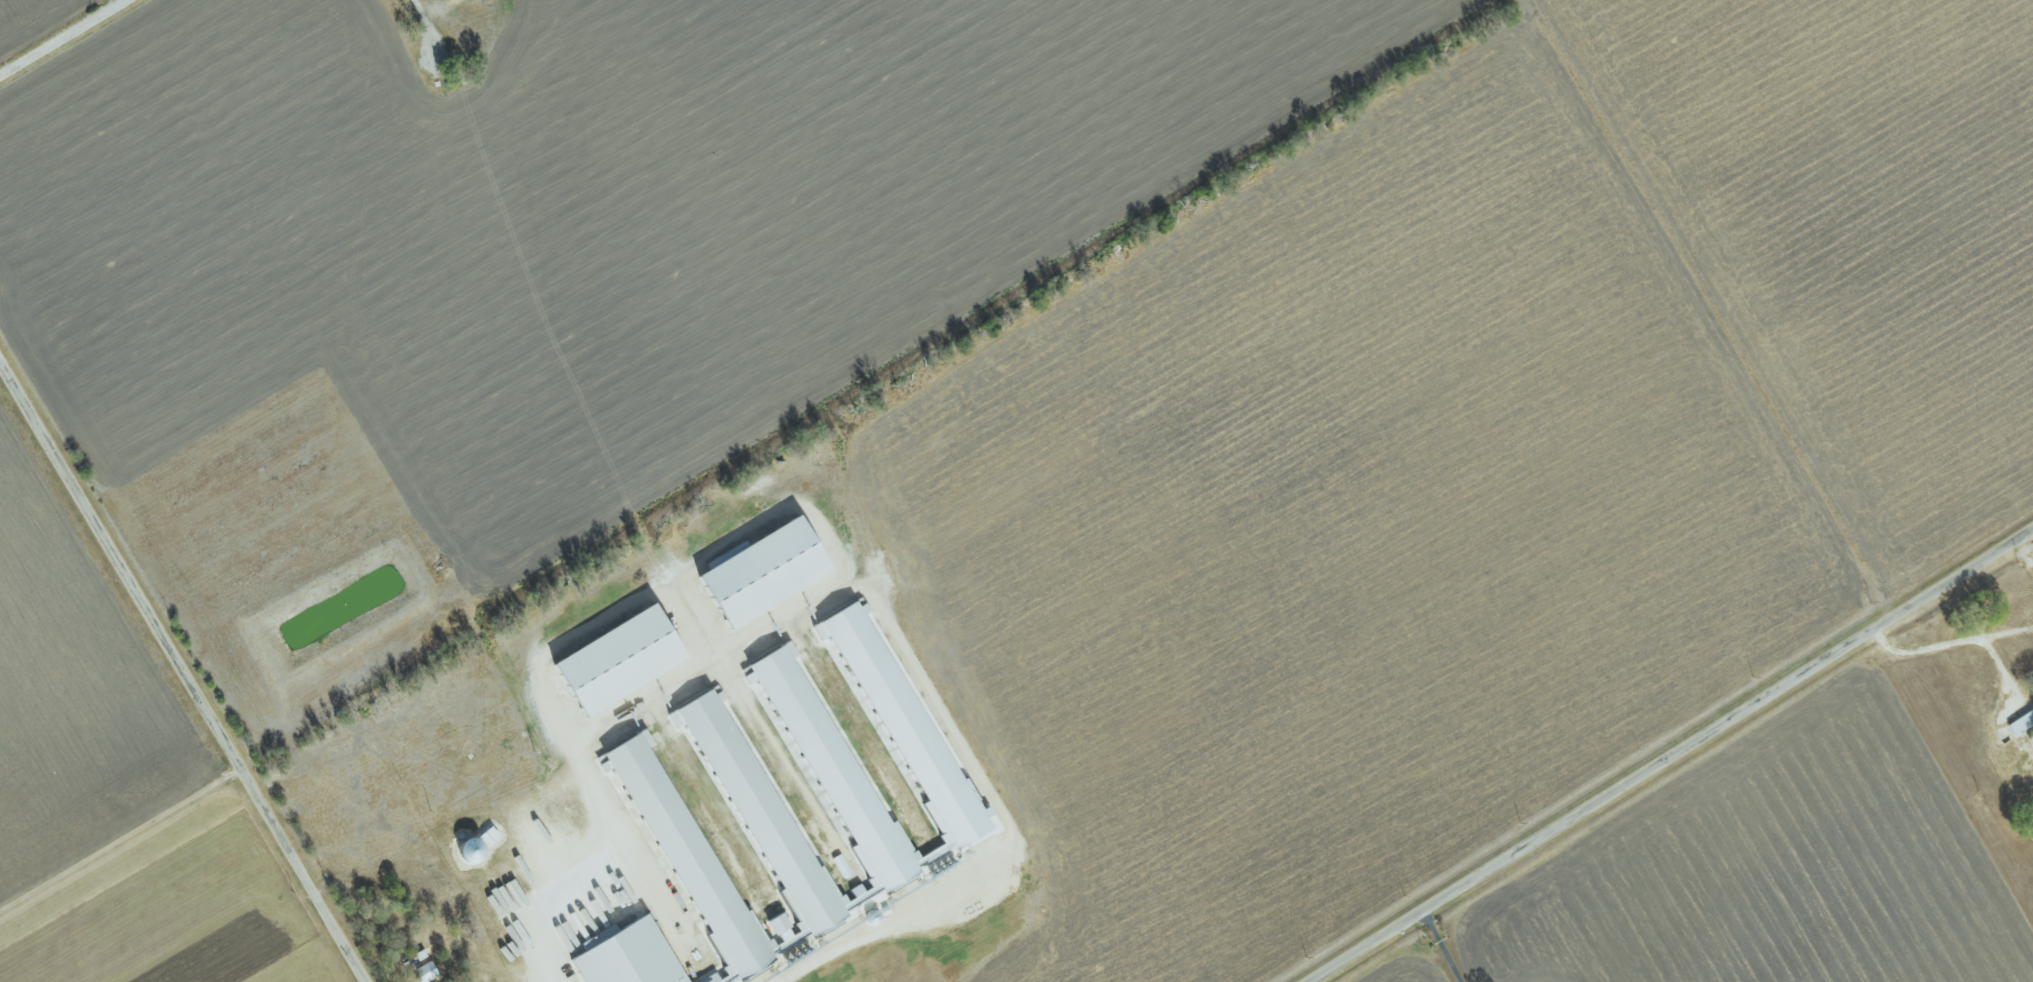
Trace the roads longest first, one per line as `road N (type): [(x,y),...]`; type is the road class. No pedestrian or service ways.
road 1 (tertiary): [(1312,981),(2032,528)]
road 2 (residential): [(366,981),(0,360)]

